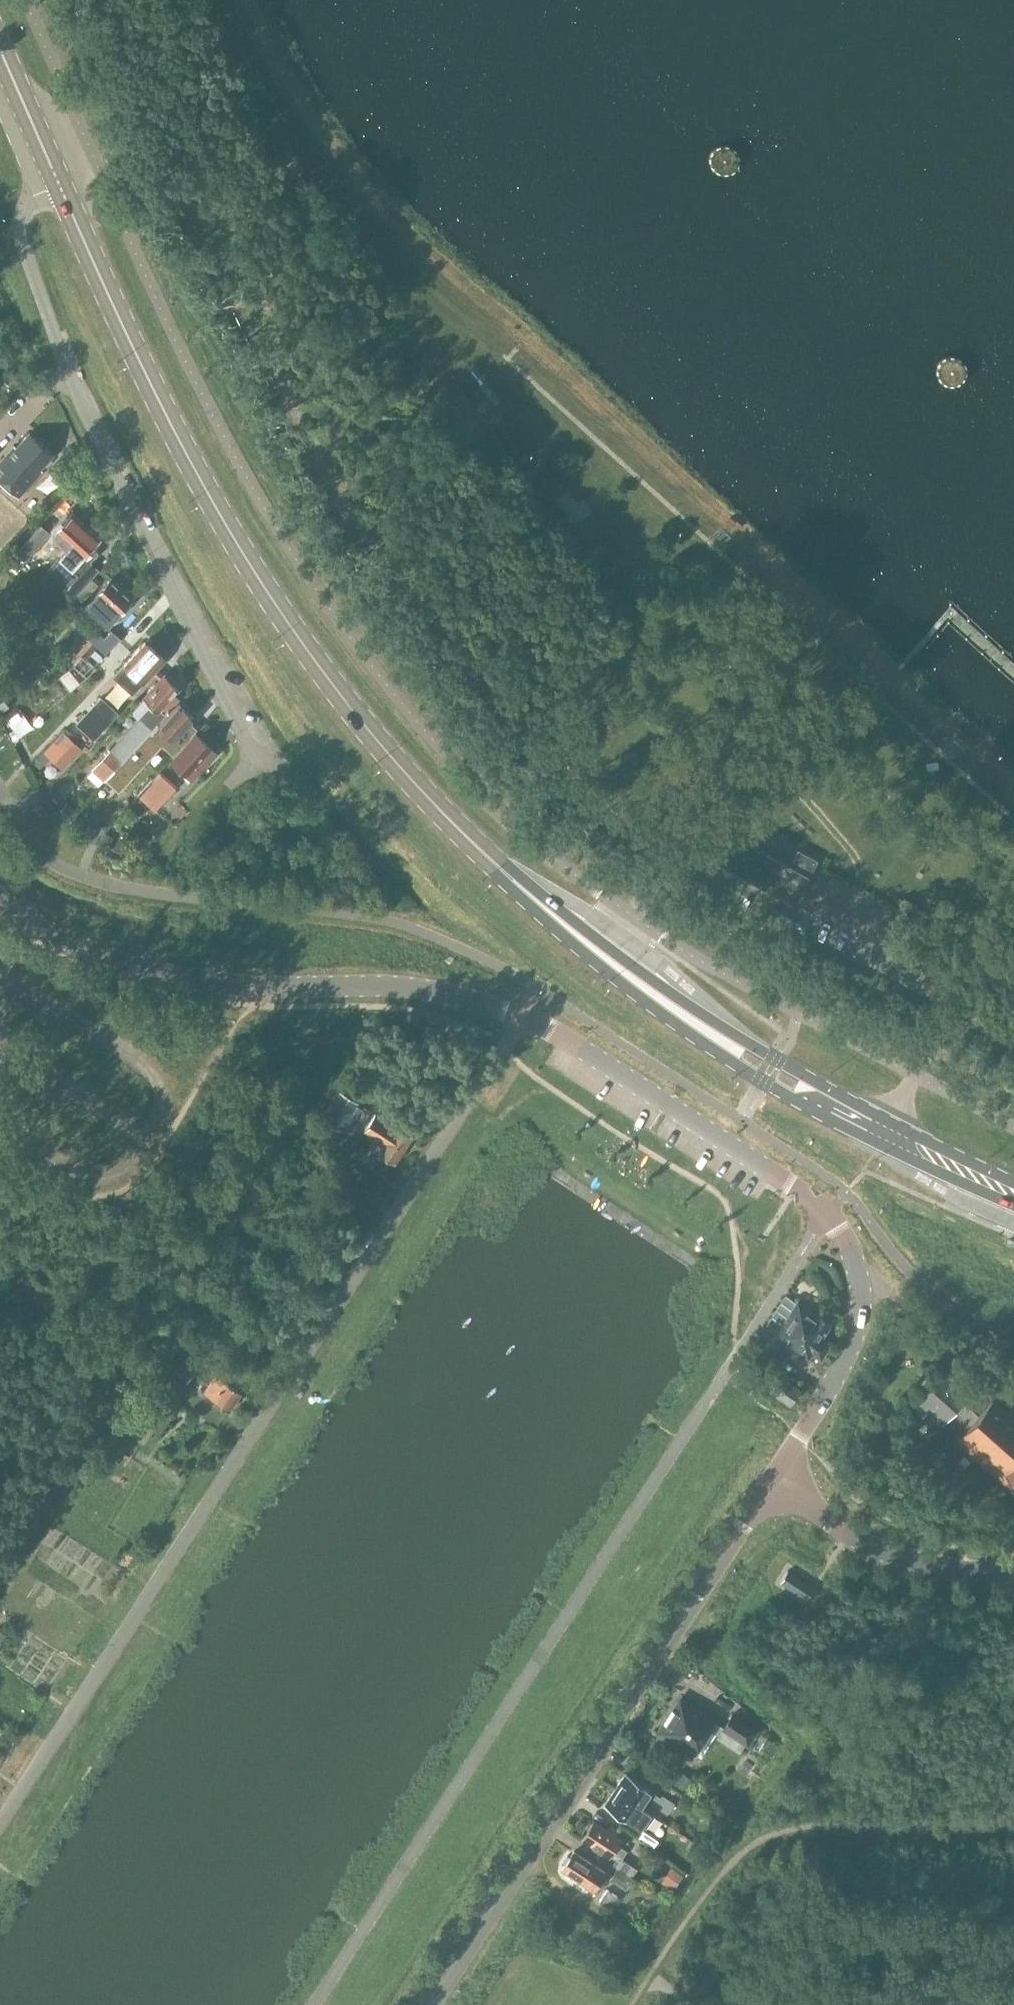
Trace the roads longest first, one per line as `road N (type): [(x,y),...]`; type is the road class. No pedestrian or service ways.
road 1 (primary): [(1013,1193),(834,1107),(698,1025),(515,882),(403,771),(291,627),(199,477),(0,51)]
road 2 (unclassified): [(0,1822),(523,1015)]
road 3 (unclassified): [(773,1478),(857,1332),(856,1268),(841,1233),(796,1187),(523,1015)]
road 4 (tertiary): [(429,2004),(773,1478)]
road 5 (unclassified): [(523,1015),(416,989),(173,976),(60,940),(0,899)]
road 6 (track): [(606,497),(719,652),(747,738),(854,856),(859,881),(836,924)]
road 7 (tertiary): [(1013,1567),(901,1557),(773,1478)]

